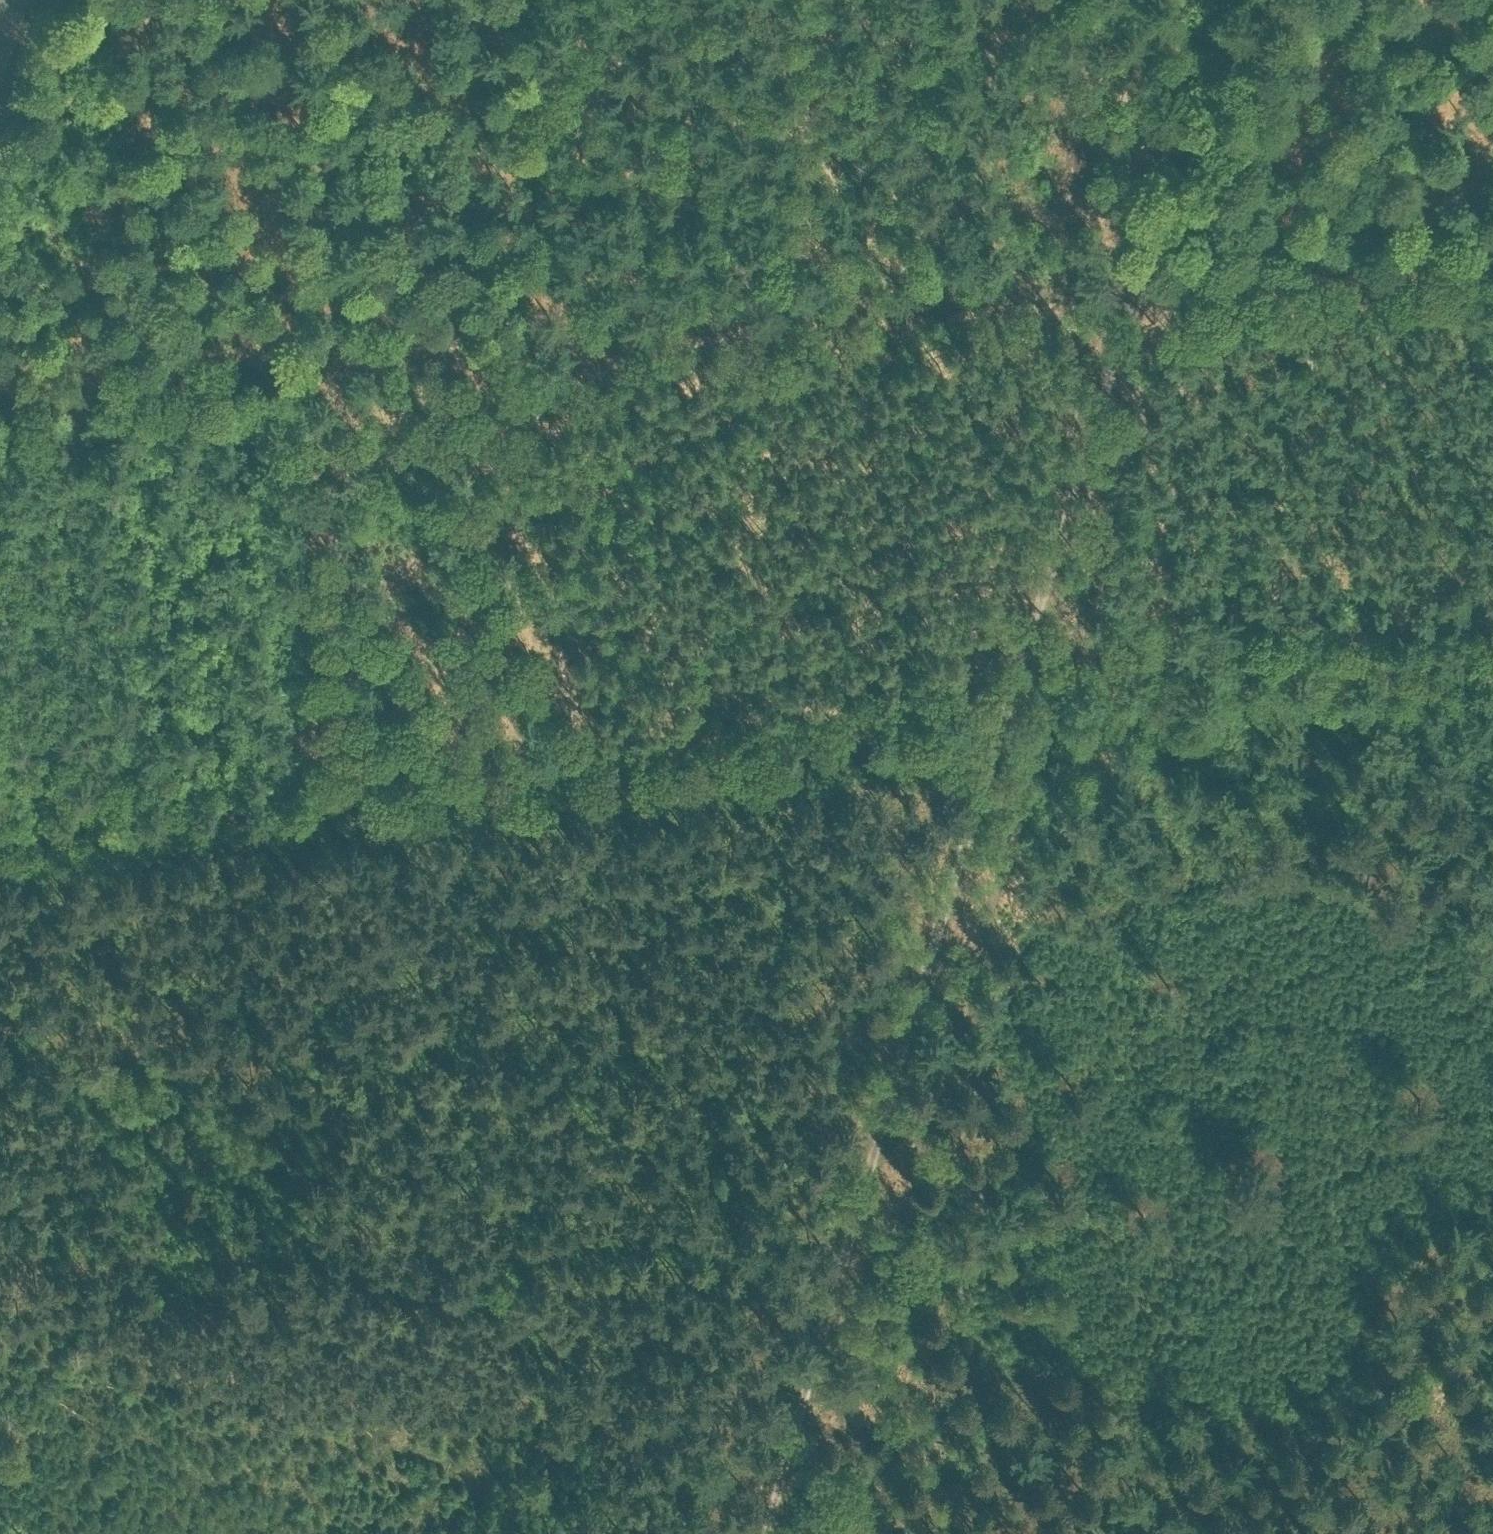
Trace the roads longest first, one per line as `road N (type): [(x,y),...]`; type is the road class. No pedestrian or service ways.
road 1 (track): [(764,1533),(916,986),(1133,279)]
road 2 (track): [(1133,279),(0,392)]
road 3 (track): [(1133,279),(1492,243)]
road 4 (track): [(1133,279),(1260,0)]
road 5 (track): [(0,148),(48,0)]

